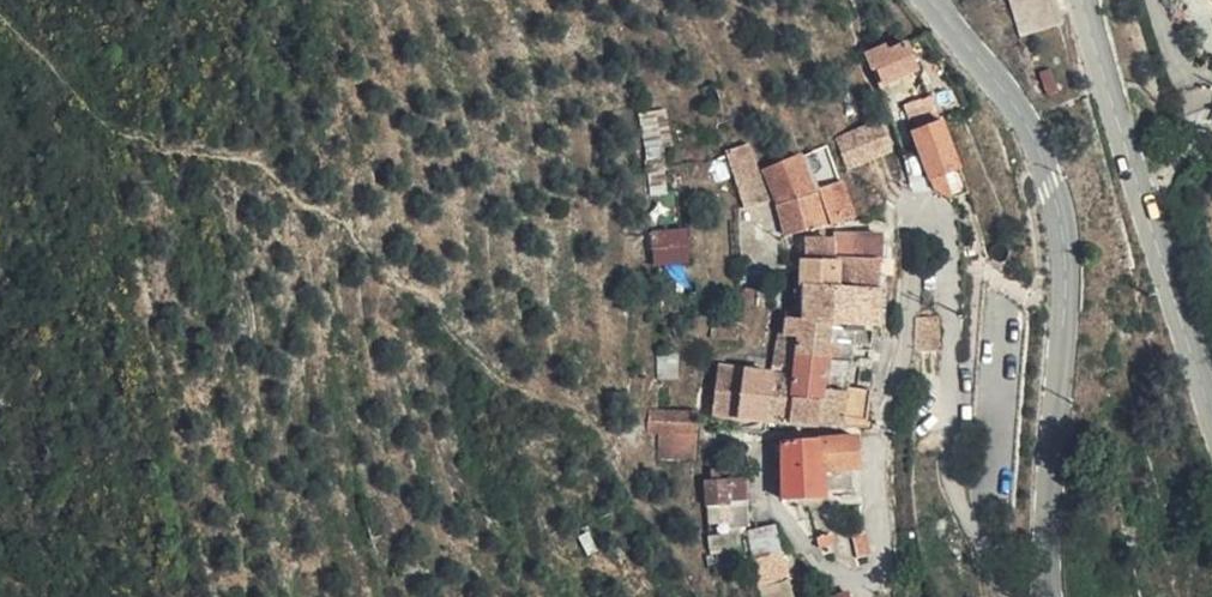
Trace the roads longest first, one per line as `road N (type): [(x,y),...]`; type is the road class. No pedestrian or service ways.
road 1 (residential): [(1004,596),(959,490),(946,227),(929,220),(913,230),(909,312),(886,424),(885,548),(878,573),(859,579),(820,563),(773,509),(771,476)]
road 2 (tertiary): [(1049,596),(1045,542),(1064,307),(1060,219),(1036,143),(934,0)]
road 3 (tertiary): [(1080,0),(1211,417)]

